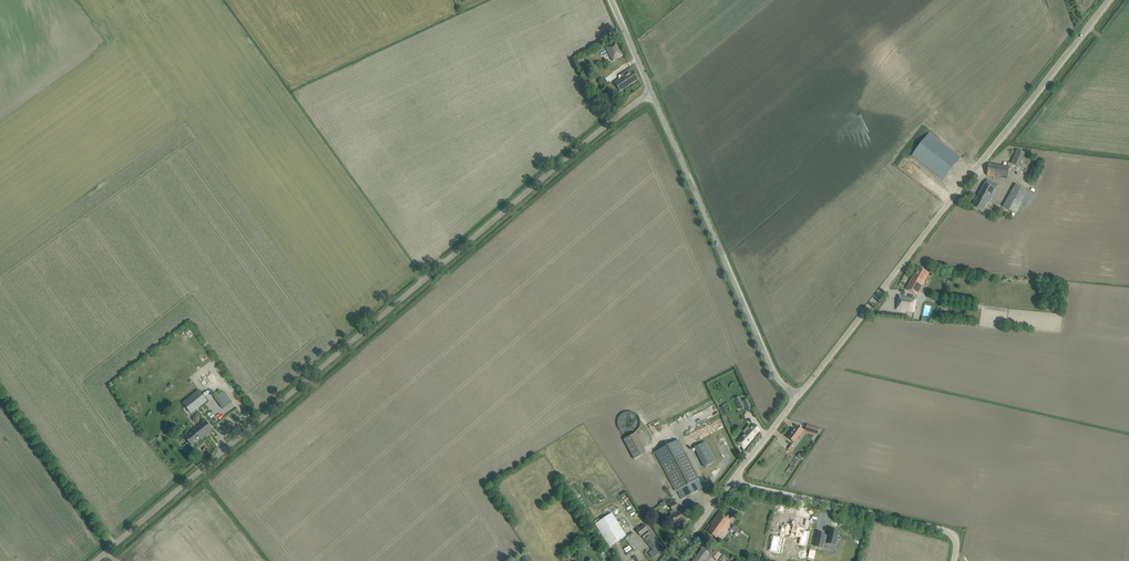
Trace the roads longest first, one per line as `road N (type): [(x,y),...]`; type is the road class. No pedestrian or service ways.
road 1 (unclassified): [(95,560),(652,91)]
road 2 (unclassified): [(797,397),(1110,0)]
road 3 (unclassified): [(797,397),(767,358),(652,91)]
road 4 (unclassified): [(953,560),(956,537),(946,530),(732,480)]

